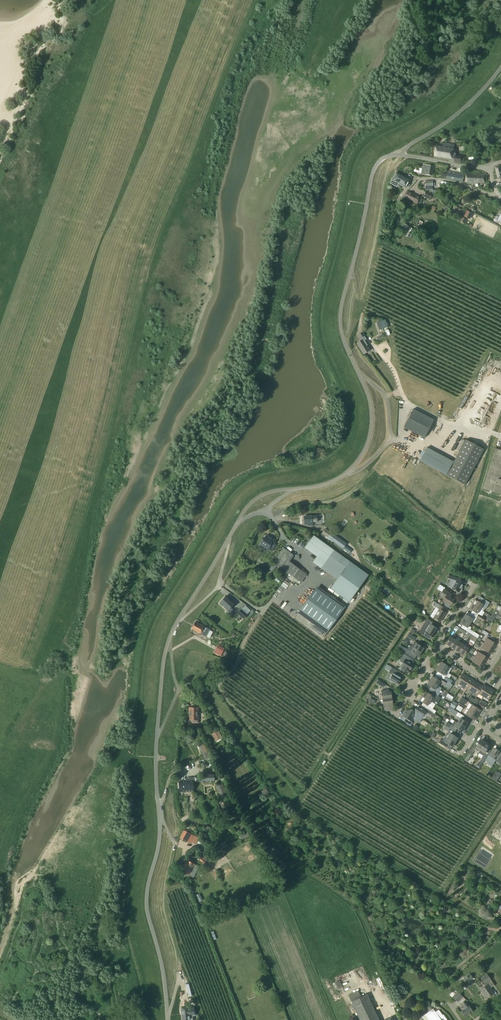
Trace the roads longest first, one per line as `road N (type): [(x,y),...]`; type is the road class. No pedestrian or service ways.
road 1 (unclassified): [(489,166),(402,155),(377,165),(341,316),(372,409),(367,444),(339,478),(251,503),(168,642),(156,745),(160,836),(147,903),(168,1019)]
road 2 (track): [(70,468),(97,295),(113,245),(240,0)]

